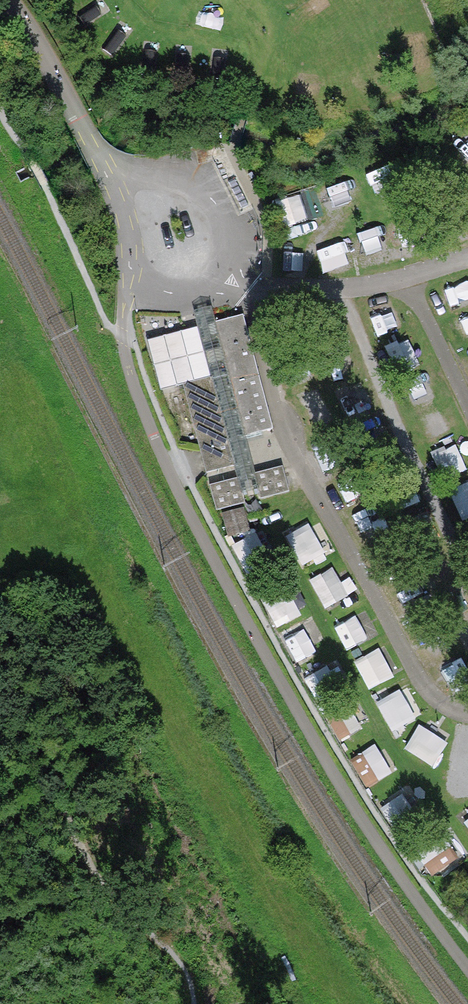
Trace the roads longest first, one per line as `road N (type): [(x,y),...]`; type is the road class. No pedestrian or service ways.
road 1 (unclassified): [(121,335),(128,281),(119,208),(41,47),(9,0)]

